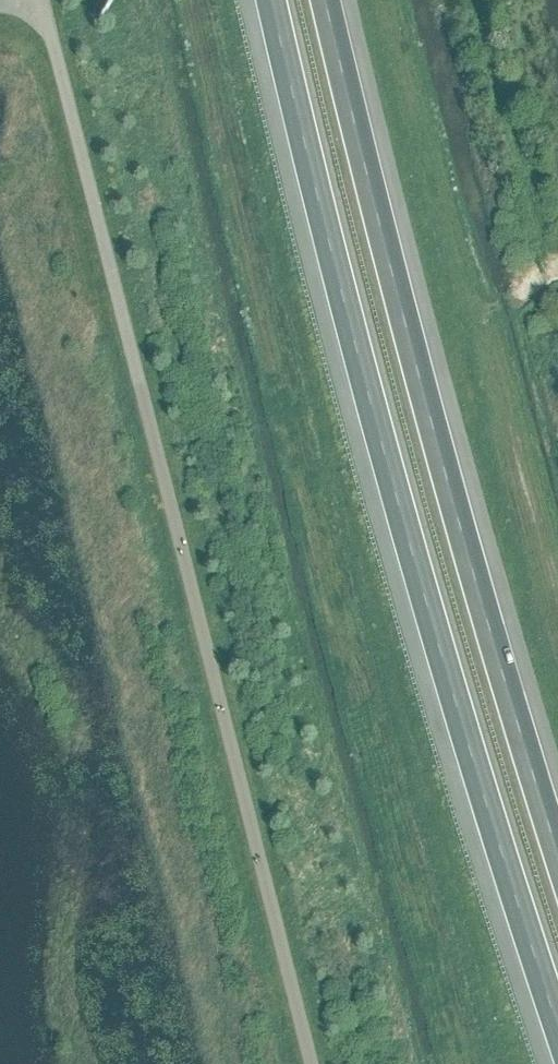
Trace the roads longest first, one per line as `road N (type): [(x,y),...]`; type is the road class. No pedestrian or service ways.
road 1 (motorway): [(268,0),(353,348),(557,1023)]
road 2 (motorway): [(557,852),(427,412),(324,0)]

